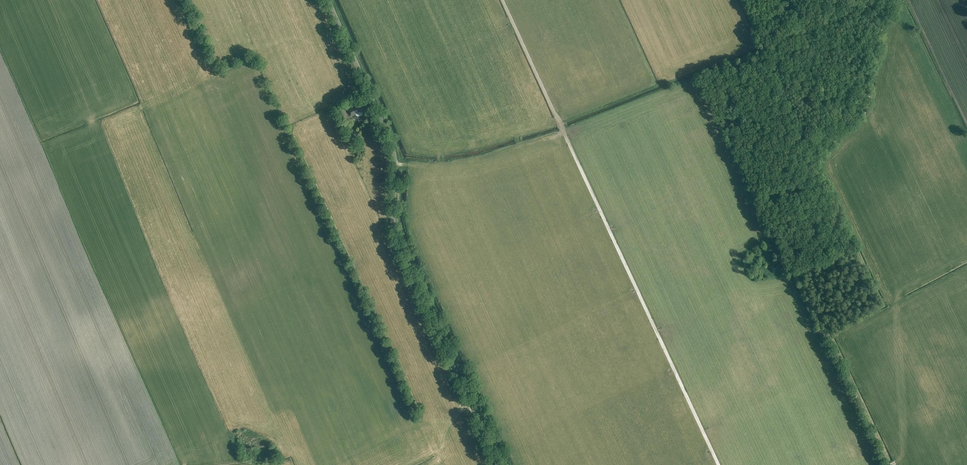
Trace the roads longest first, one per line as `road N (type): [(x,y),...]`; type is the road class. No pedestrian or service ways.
road 1 (track): [(889,464),(829,335),(849,312),(770,123),(770,76),(802,56),(788,0)]
road 2 (unclassified): [(498,464),(396,239),(392,146),(328,0)]

